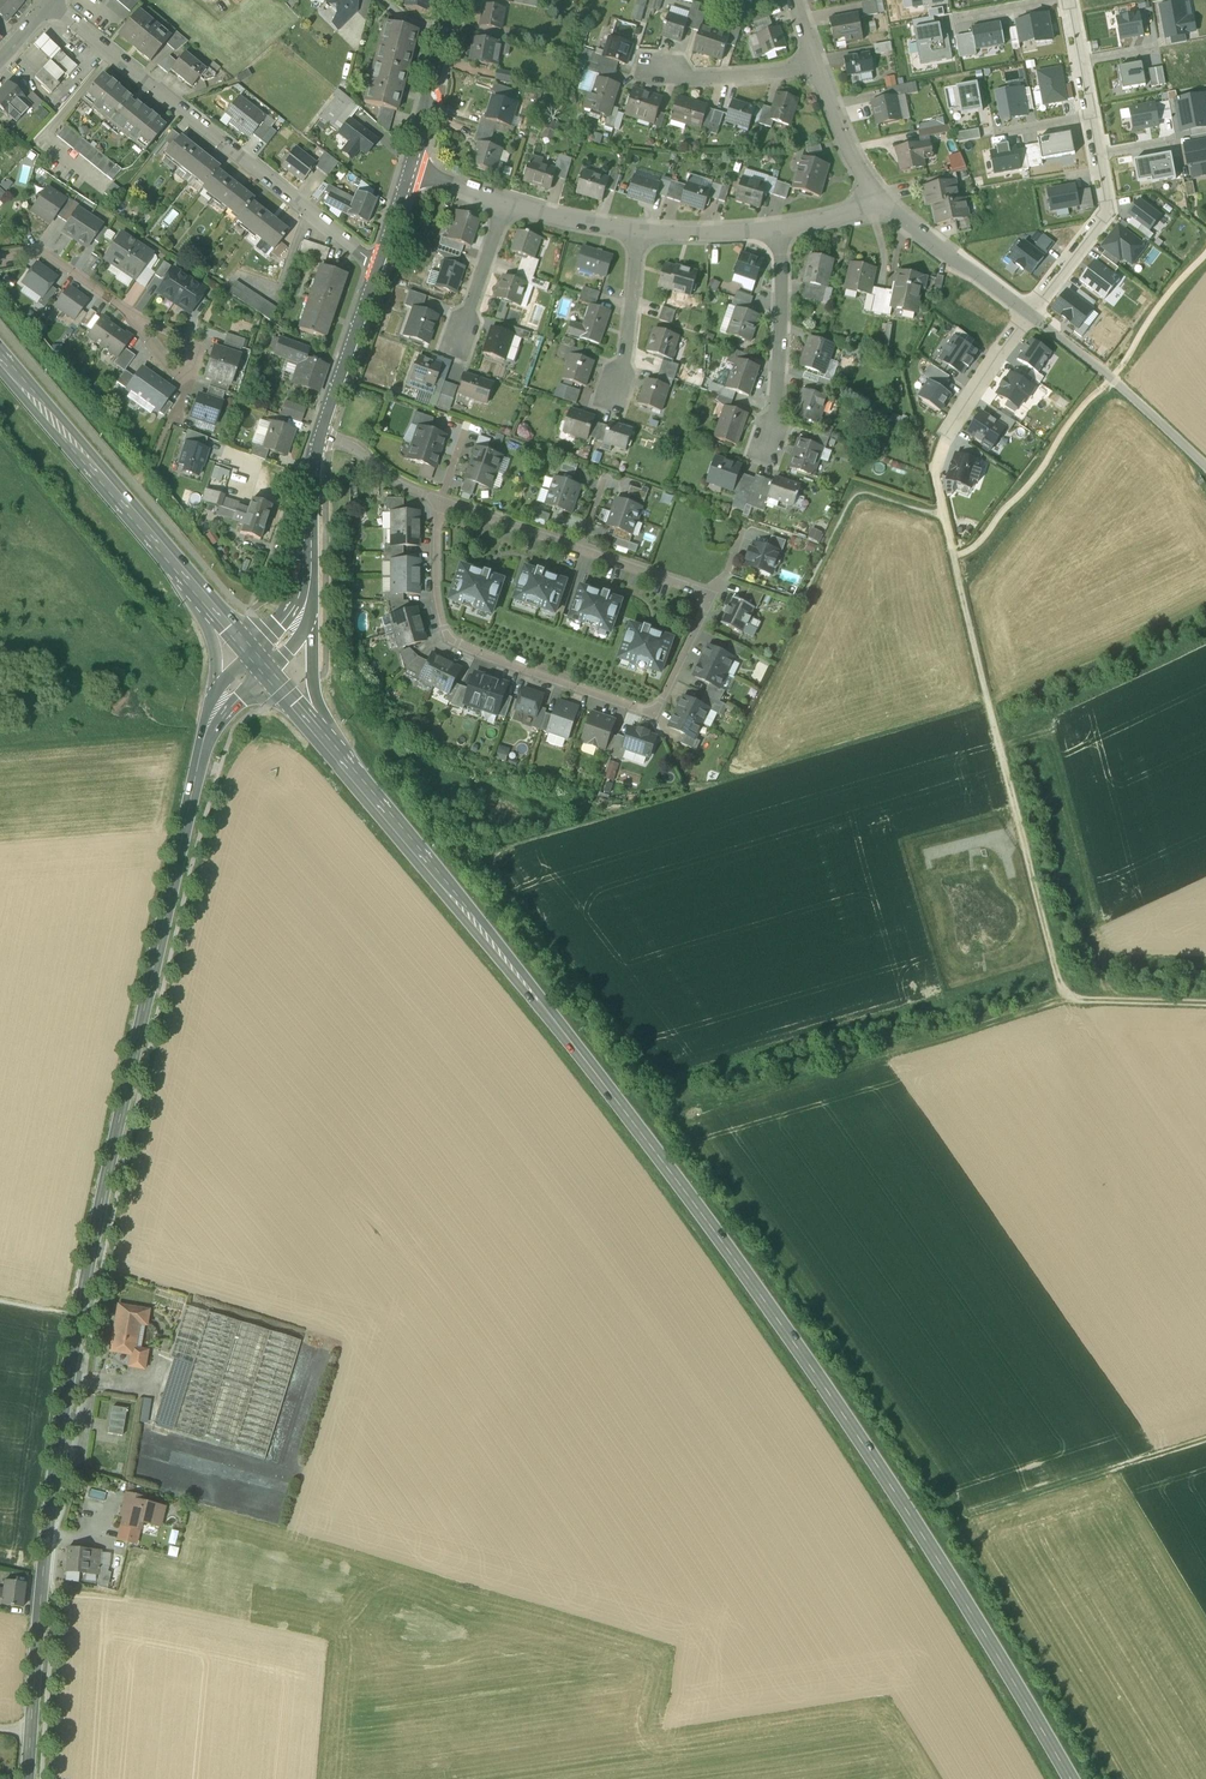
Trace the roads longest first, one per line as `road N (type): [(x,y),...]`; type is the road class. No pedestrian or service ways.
road 1 (secondary): [(1070,1778),(804,1357),(644,1137),(332,751)]
road 2 (tertiary): [(28,1778),(68,1379),(195,777)]
road 3 (track): [(1205,1005),(1063,1001),(931,468),(946,436)]
road 4 (residential): [(440,502),(435,571),(449,639),(544,677),(651,709),(711,598)]
road 5 (residential): [(51,3),(376,267)]
road 6 (track): [(1063,1001),(765,1087)]
road 7 (secondary): [(185,584),(0,362)]
road 8 (unclassified): [(1027,315),(1205,466)]
road 9 (residential): [(785,229),(776,418),(763,459)]
road 10 (track): [(991,1509),(1205,1439)]
road 11 (secondary): [(185,584),(216,653),(195,777)]
road 12 (secondary): [(332,751),(312,659),(309,559)]
road 13 (residential): [(1027,315),(1106,208),(1098,154)]
road 14 (tertiary): [(319,437),(376,267)]
road 15 (tertiary): [(408,170),(450,0)]
road 16 (residential): [(817,69),(693,79),(656,71)]
road 17 (residential): [(642,234),(616,394)]
road 18 (residential): [(888,208),(817,69)]
road 19 (residential): [(506,203),(458,344)]
road 20 (residential): [(580,549),(440,502)]
road 21 (residential): [(0,258),(46,254),(127,314)]
road 22 (residential): [(946,436),(1027,315)]
road 23 (residential): [(642,234),(785,229)]
road 24 (residential): [(711,598),(580,549)]
road 25 (residential): [(506,203),(642,234)]
road 26 (residential): [(319,437),(440,502)]
road 27 (tertiary): [(195,777),(218,712),(253,657)]
road 28 (secondary): [(332,751),(253,657)]
road 29 (tertiary): [(309,559),(319,437)]

